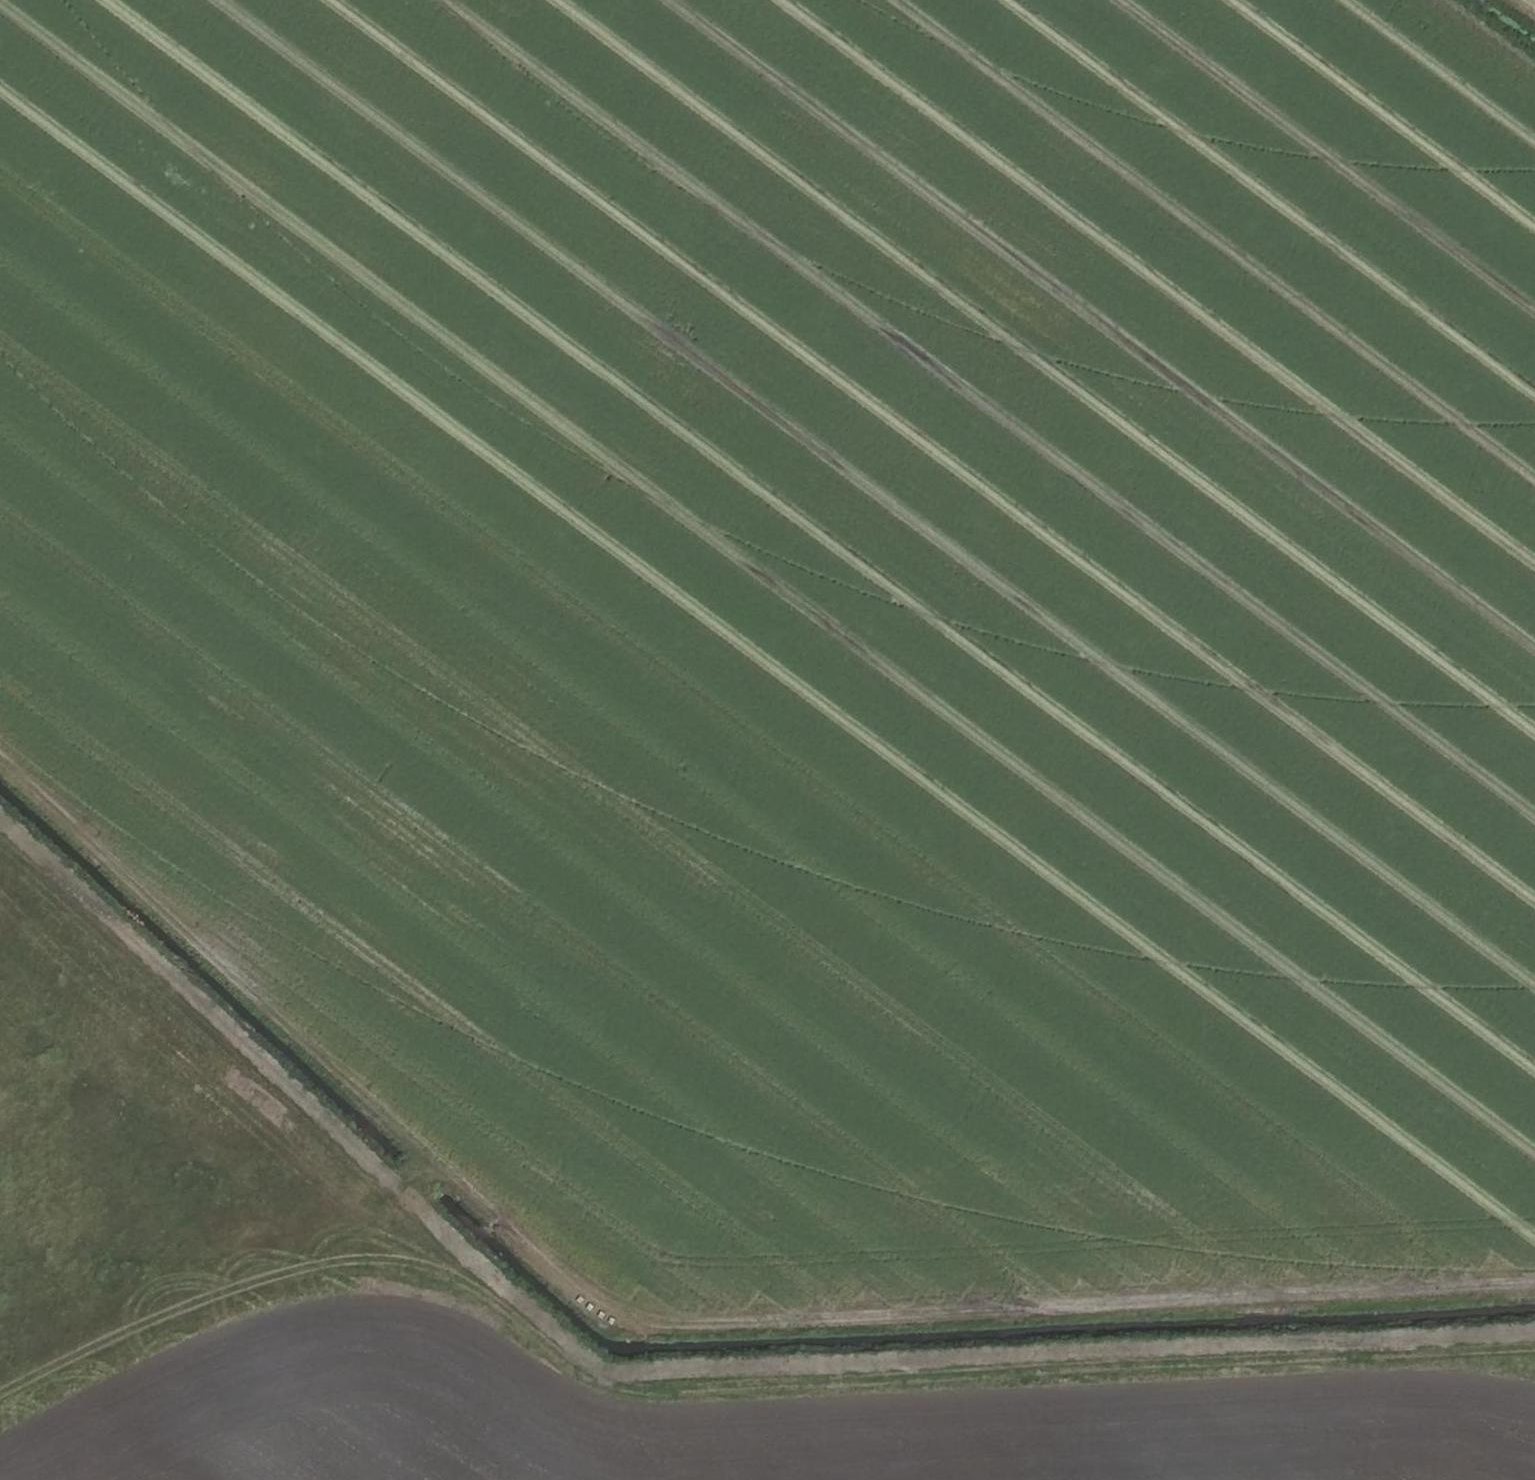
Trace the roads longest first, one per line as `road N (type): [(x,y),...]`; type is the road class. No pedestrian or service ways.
road 1 (track): [(1534,1349),(1468,1343),(623,1372),(591,1369),(488,1294),(423,1258),(331,1271),(214,1304),(0,1410)]

